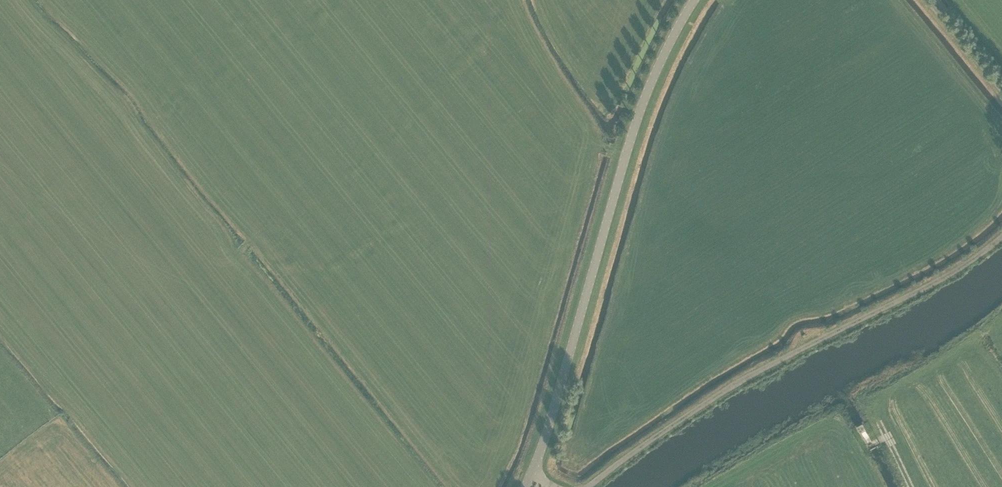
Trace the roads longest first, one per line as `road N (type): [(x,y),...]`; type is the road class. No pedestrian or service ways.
road 1 (tertiary): [(531,476),(626,154),(654,75),(694,0)]
road 2 (unclassified): [(584,486),(698,406),(977,258),(1001,235)]
road 3 (unclassified): [(1001,93),(924,0)]

